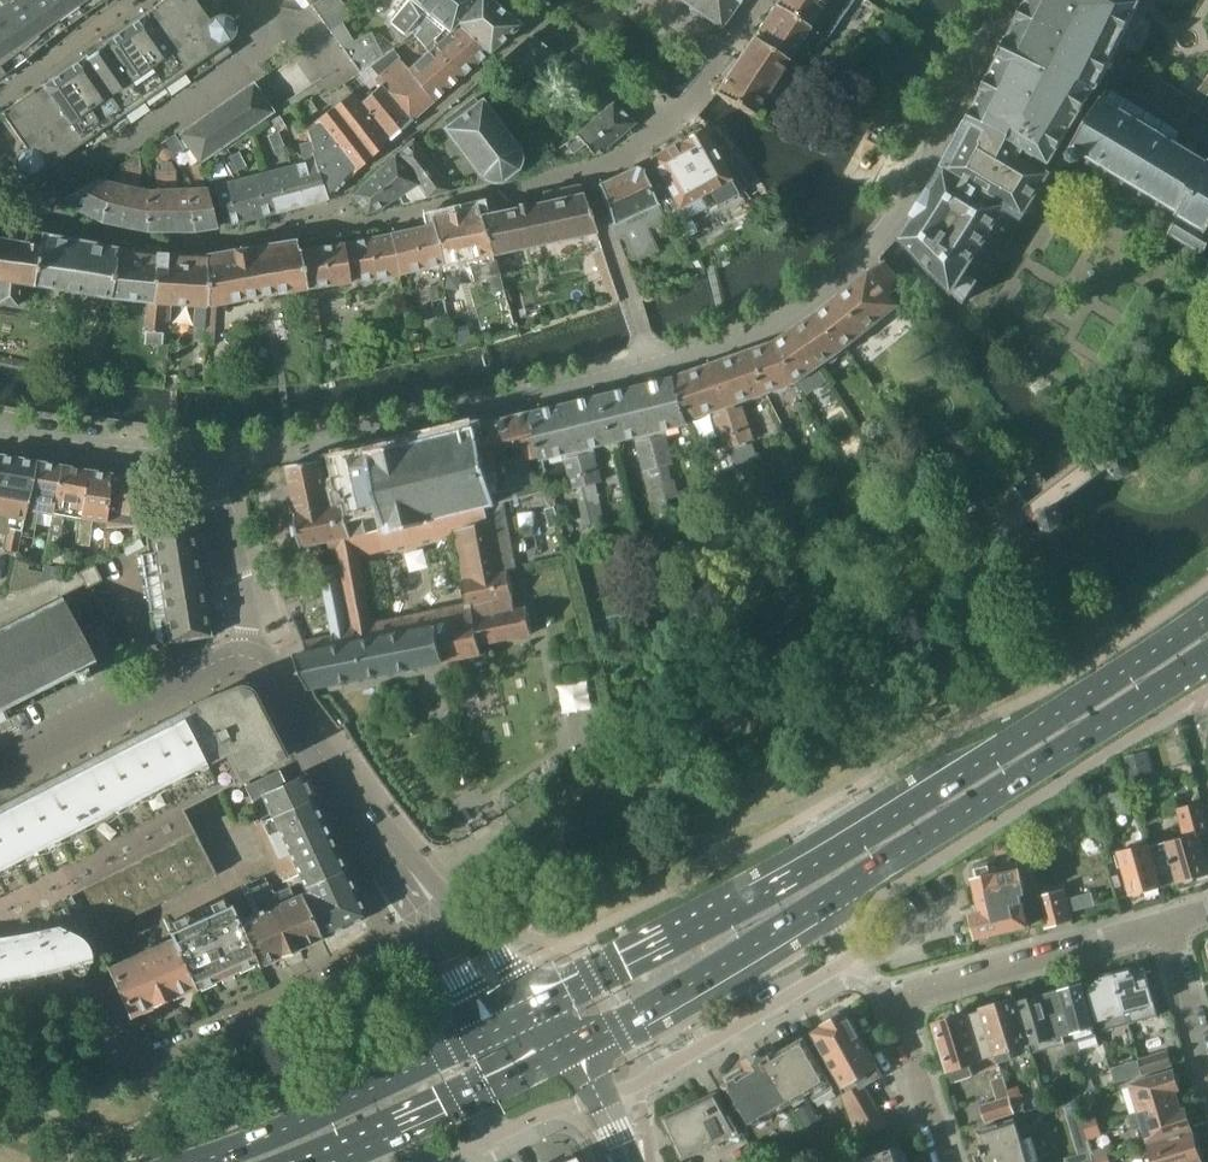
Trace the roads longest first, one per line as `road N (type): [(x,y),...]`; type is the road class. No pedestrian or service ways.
road 1 (residential): [(585,176),(369,220),(206,240),(151,240),(31,204),(261,48),(249,0)]
road 2 (secondary): [(1207,613),(1010,746),(535,1010)]
road 3 (residential): [(649,363),(786,309),(868,247),(888,225),(1001,0)]
road 4 (residential): [(1171,923),(898,1002),(947,1161)]
road 5 (residential): [(211,457),(437,415),(649,363)]
road 6 (secondary): [(845,890),(1207,656)]
road 7 (residential): [(106,986),(142,1059),(372,957),(423,913)]
road 8 (unclassified): [(598,1095),(674,1064),(846,961),(852,926),(845,890)]
road 9 (secondary): [(495,1029),(335,1109),(188,1161)]
road 10 (residential): [(423,913),(263,664),(247,657)]
road 11 (secondary): [(576,1048),(845,890)]
road 12 (residential): [(0,774),(220,661),(247,657)]
road 13 (unclassified): [(363,1151),(431,1161),(598,1095)]
road 14 (secondary): [(363,1151),(576,1048)]
road 15 (residential): [(0,432),(211,457)]
road 16 (residential): [(247,657),(250,624),(211,457)]
road 17 (residential): [(585,176),(649,363)]
road 18 (residential): [(504,0),(650,128)]
road 19 (residential): [(1207,1046),(1171,923)]

